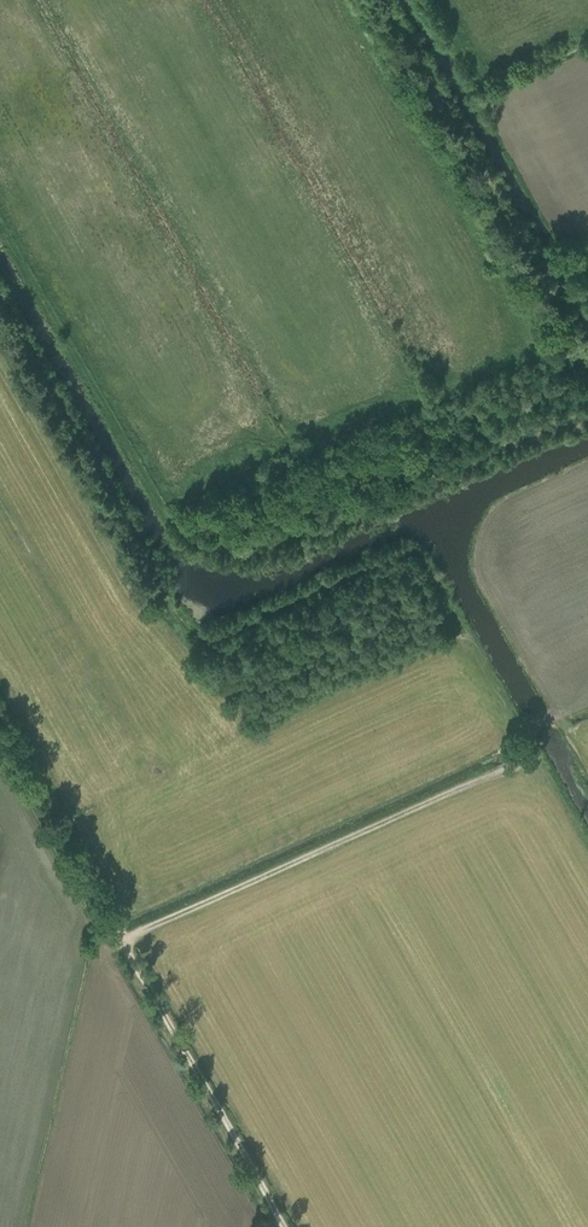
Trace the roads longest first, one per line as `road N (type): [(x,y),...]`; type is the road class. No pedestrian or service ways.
road 1 (track): [(288,1226),(120,937)]

